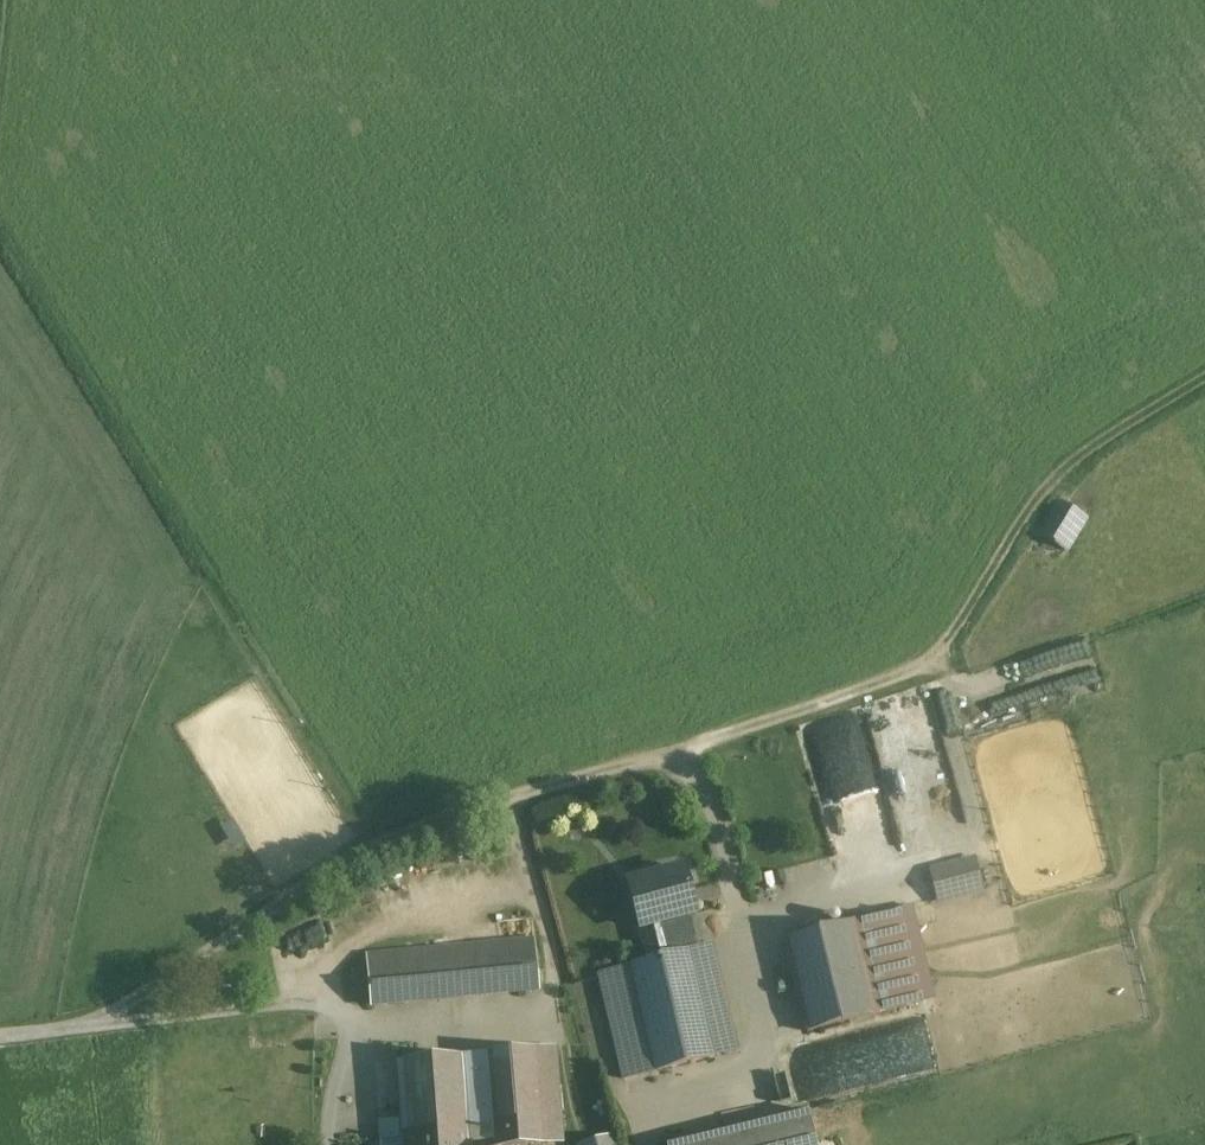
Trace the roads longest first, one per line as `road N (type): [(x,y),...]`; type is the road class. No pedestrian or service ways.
road 1 (unclassified): [(0,1037),(93,1024),(399,834),(935,672)]

